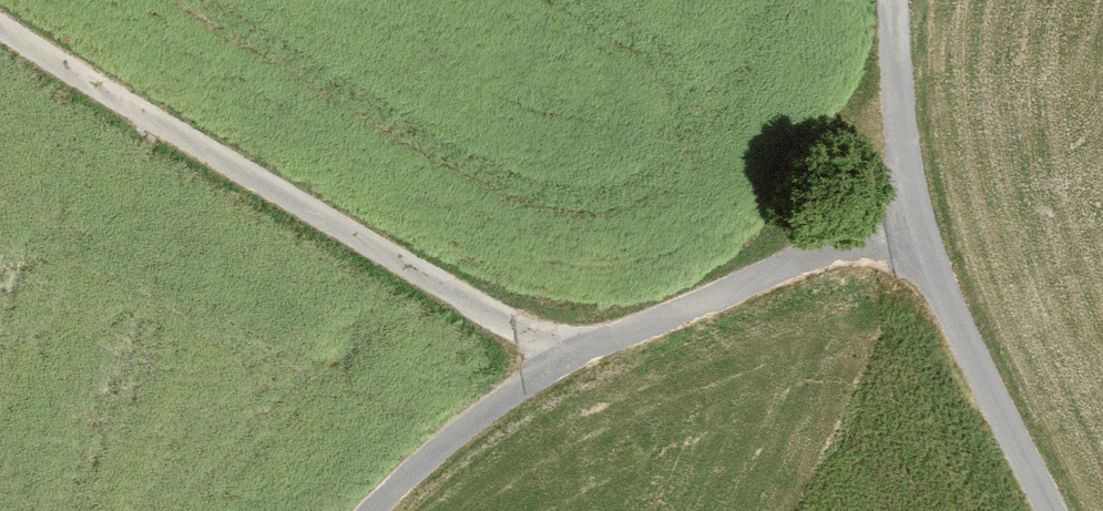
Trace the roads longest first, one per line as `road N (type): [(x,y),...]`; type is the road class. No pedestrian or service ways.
road 1 (track): [(583,329),(404,244),(0,1)]
road 2 (track): [(379,510),(583,329),(907,223)]
road 3 (unclassified): [(1044,510),(992,416),(907,223),(886,0)]

